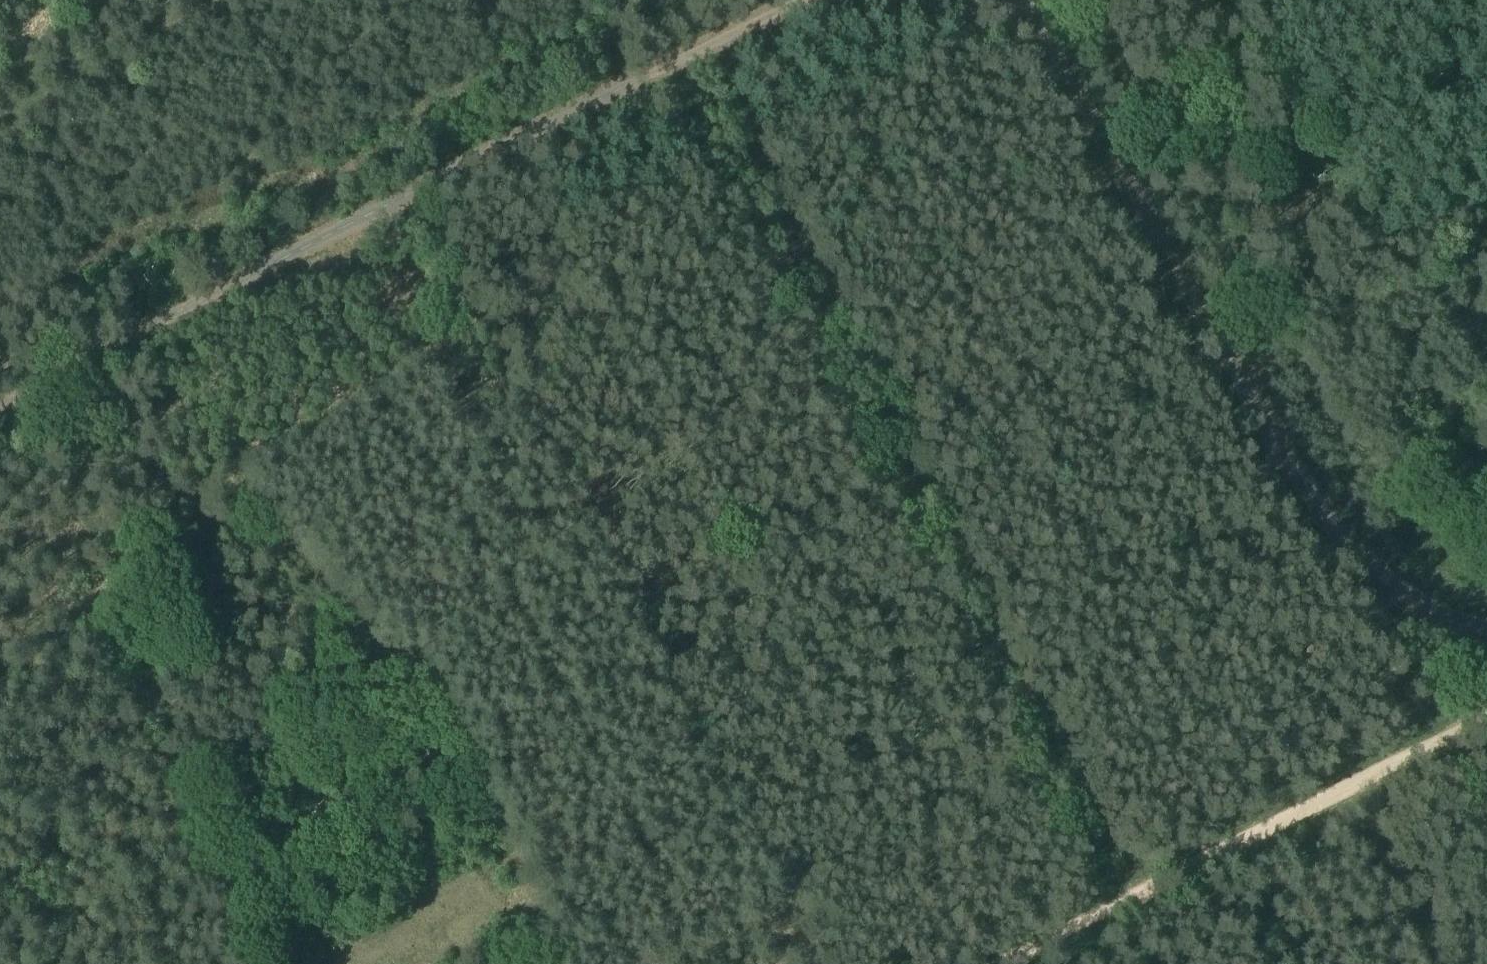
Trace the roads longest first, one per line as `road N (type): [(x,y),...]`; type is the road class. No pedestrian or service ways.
road 1 (track): [(1002,963),(1486,718)]

